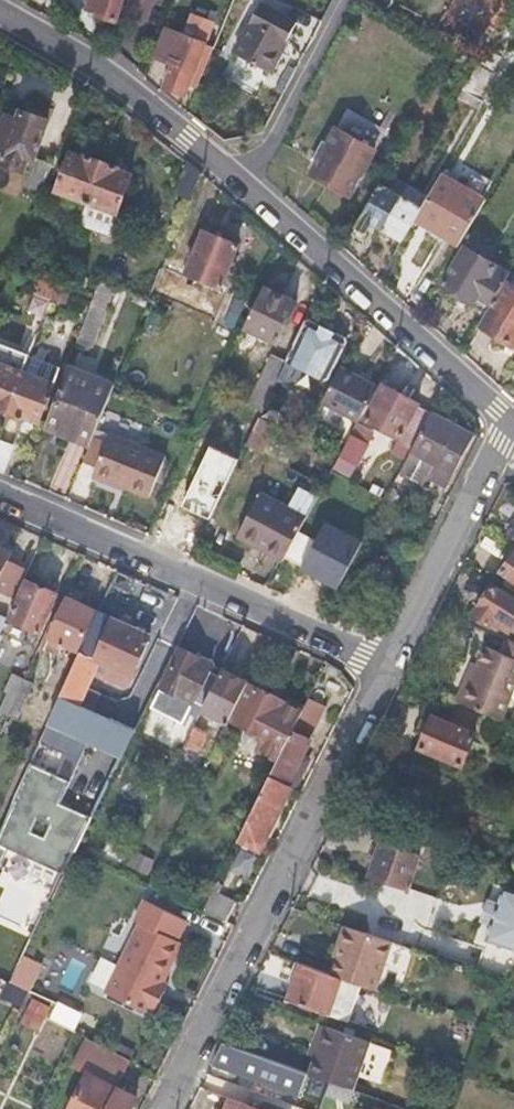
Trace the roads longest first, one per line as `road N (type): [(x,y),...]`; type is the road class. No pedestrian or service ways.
road 1 (residential): [(382,668),(161,1108)]
road 2 (residential): [(0,503),(382,668)]
road 3 (residential): [(509,419),(246,186)]
road 4 (residential): [(246,186),(100,69),(0,14)]
road 5 (residential): [(509,419),(382,668)]
road 6 (residential): [(246,186),(346,0)]

